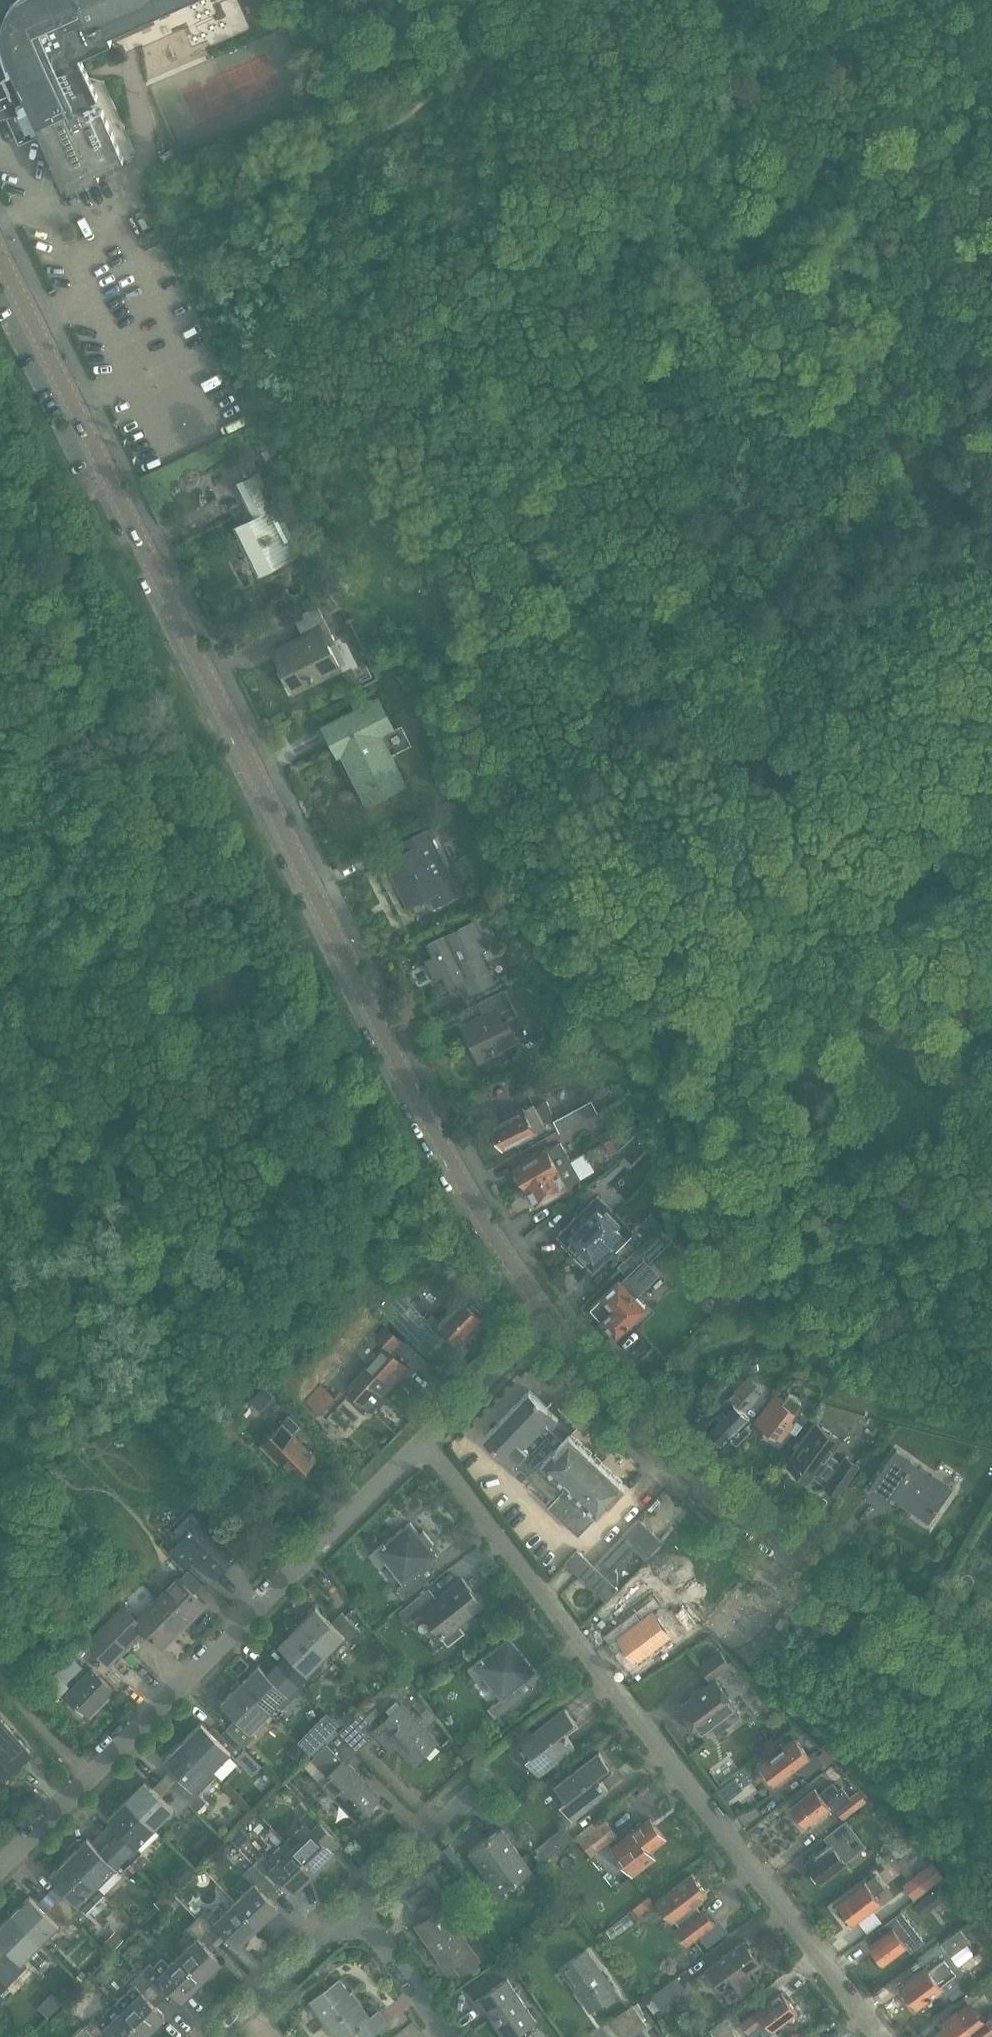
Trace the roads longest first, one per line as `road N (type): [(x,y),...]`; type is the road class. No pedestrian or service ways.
road 1 (unclassified): [(545,1320),(423,1107),(0,251)]
road 2 (residential): [(879,2036),(423,1441)]
road 3 (unclassified): [(0,1869),(423,1441)]
road 4 (unclassified): [(991,1673),(815,1581),(545,1320)]
road 5 (track): [(799,966),(991,1121)]
road 6 (track): [(991,812),(781,941)]
road 7 (residential): [(223,2036),(353,1913)]
road 8 (unclassified): [(423,1441),(545,1320)]
road 9 (residential): [(353,1913),(469,1797)]
road 10 (residential): [(445,2036),(373,1928),(353,1913)]

